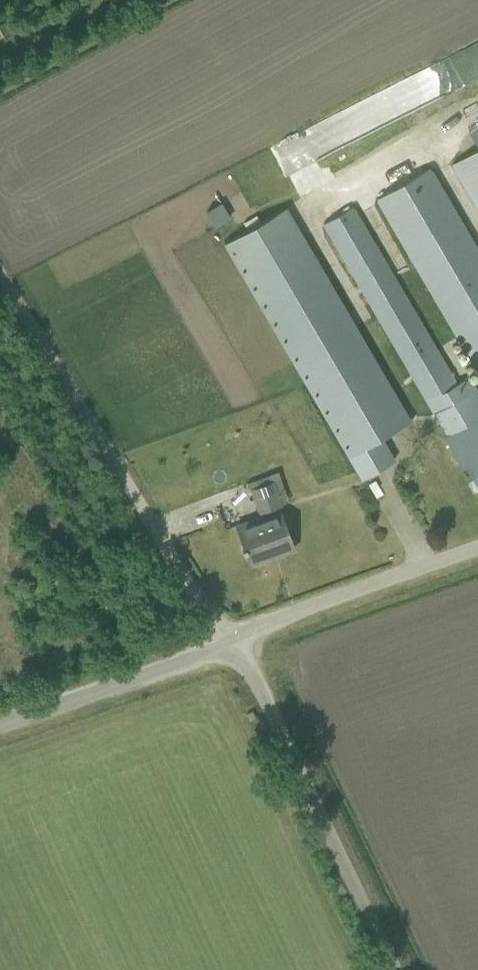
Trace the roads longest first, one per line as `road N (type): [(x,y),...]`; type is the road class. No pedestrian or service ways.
road 1 (unclassified): [(228,633),(0,266)]
road 2 (unclassified): [(393,969),(228,633)]
road 3 (unclassified): [(228,633),(477,546)]
road 4 (unclassified): [(0,713),(228,633)]

